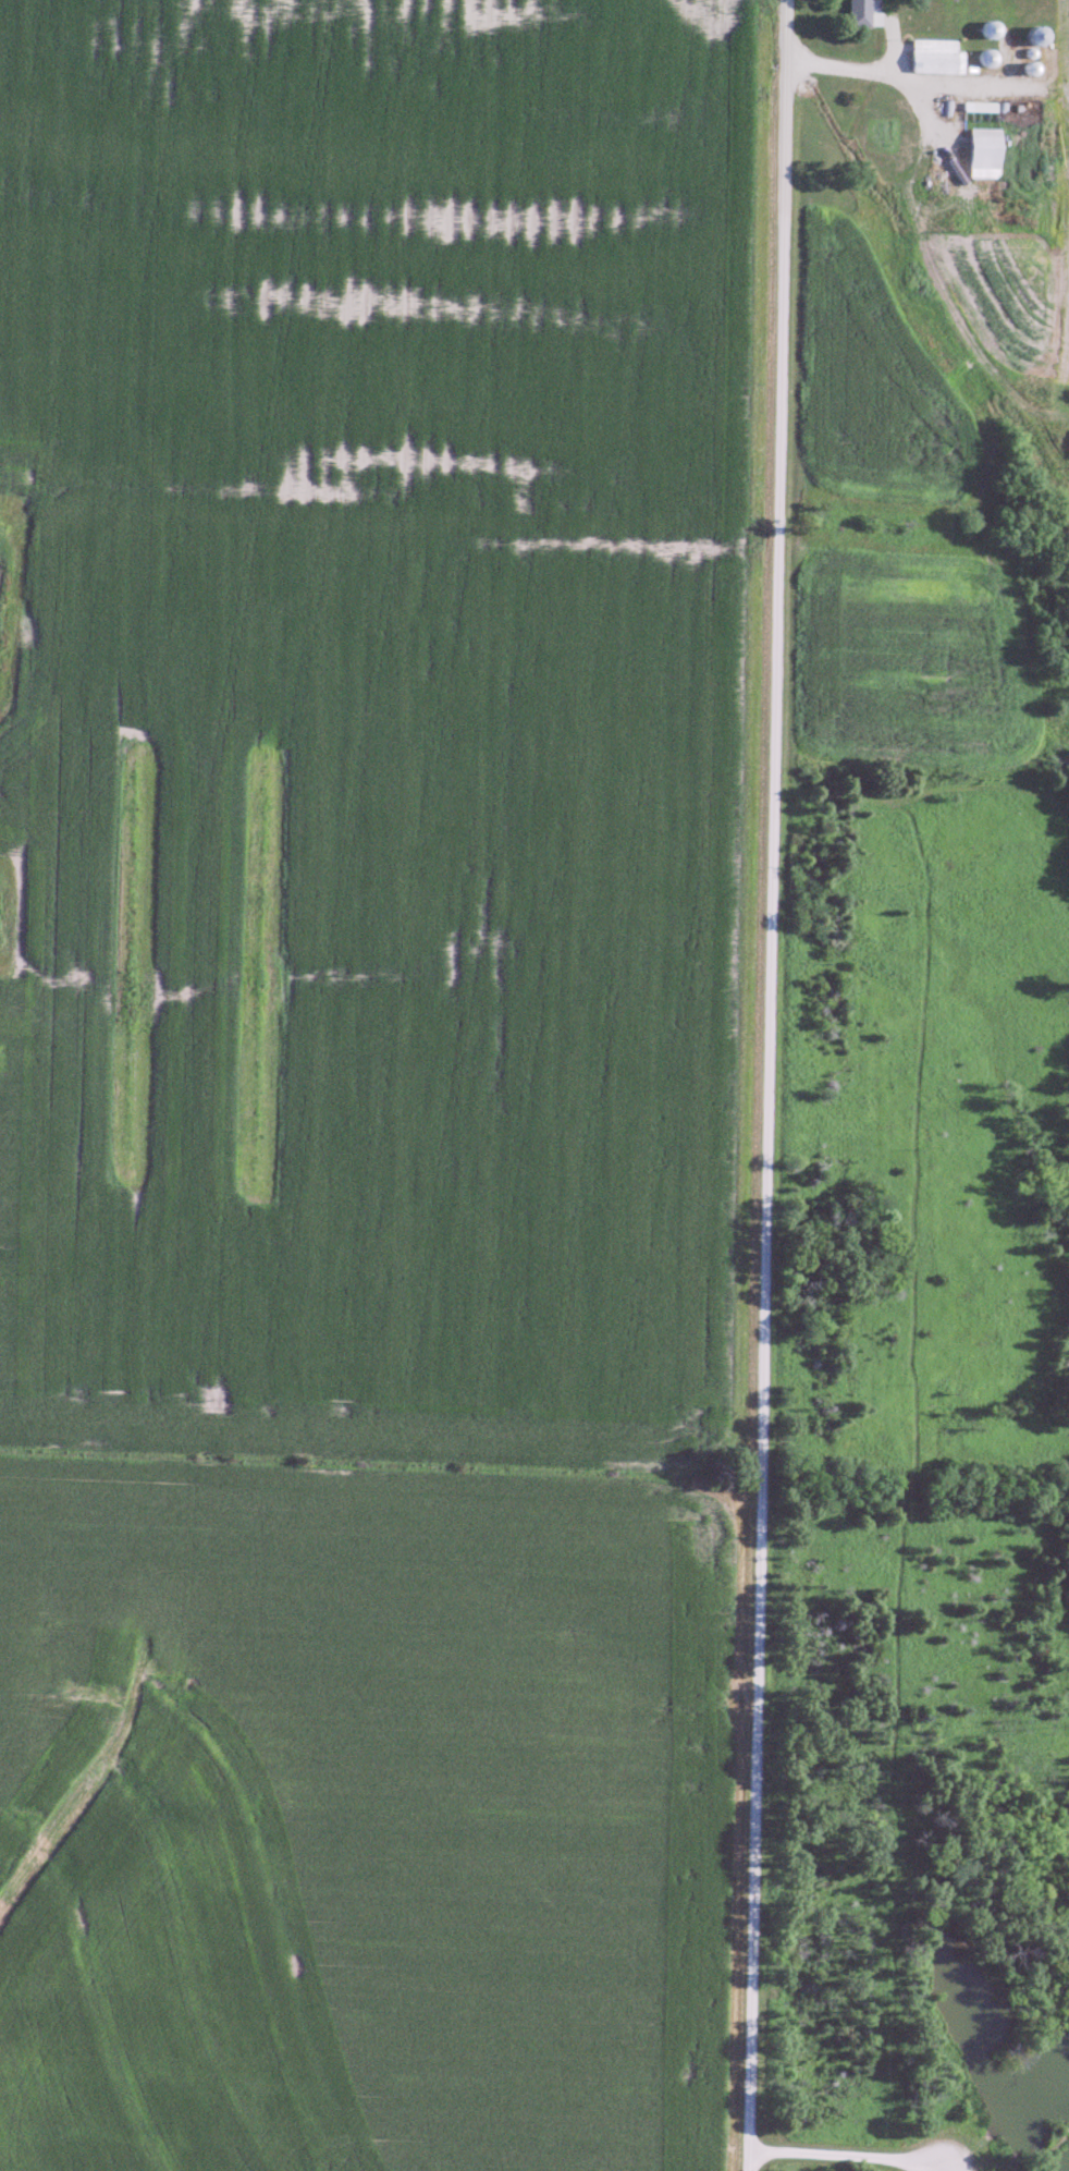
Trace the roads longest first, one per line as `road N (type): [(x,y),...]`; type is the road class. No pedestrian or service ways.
road 1 (residential): [(747,2170),(787,0)]
road 2 (residential): [(957,2160),(748,2150)]

